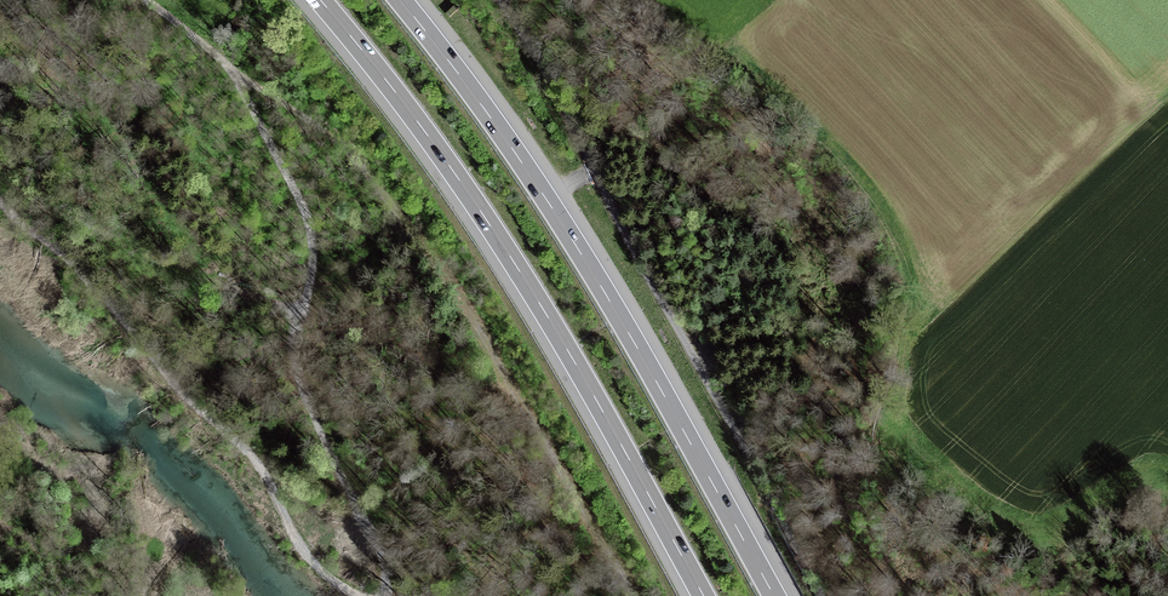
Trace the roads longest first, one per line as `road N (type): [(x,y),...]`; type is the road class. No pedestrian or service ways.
road 1 (motorway): [(320,0),(427,135),(519,271),(704,595)]
road 2 (motorway): [(774,595),(572,239),(400,0)]
road 3 (track): [(822,595),(500,0)]
road 4 (track): [(382,595),(385,563),(295,375),(312,259),(309,221),(236,78),(146,0)]
road 5 (track): [(634,595),(469,314),(363,168),(316,126),(236,78)]
road 6 (track): [(0,200),(78,269),(174,383),(244,445),(307,555),(356,595)]

